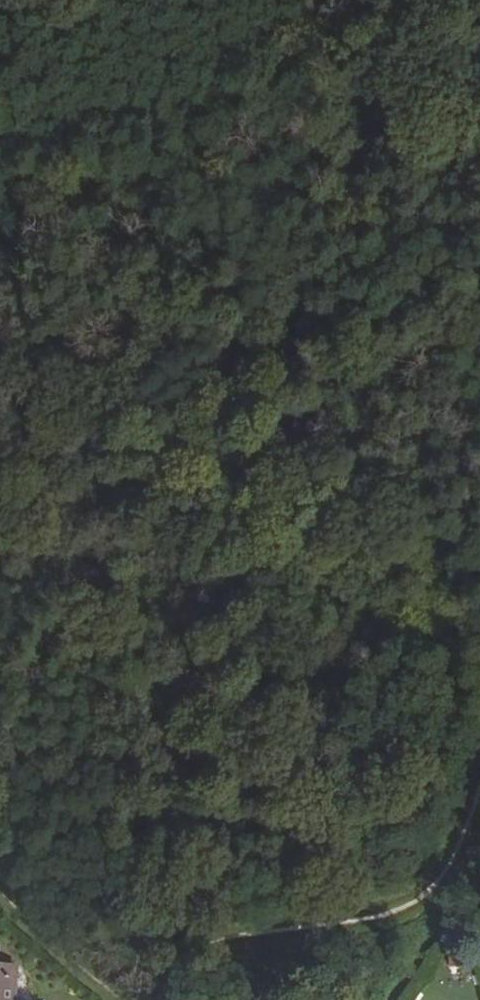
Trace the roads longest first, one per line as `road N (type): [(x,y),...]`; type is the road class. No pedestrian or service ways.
road 1 (track): [(194,999),(223,967),(268,948),(391,930),(435,911),(479,832)]

